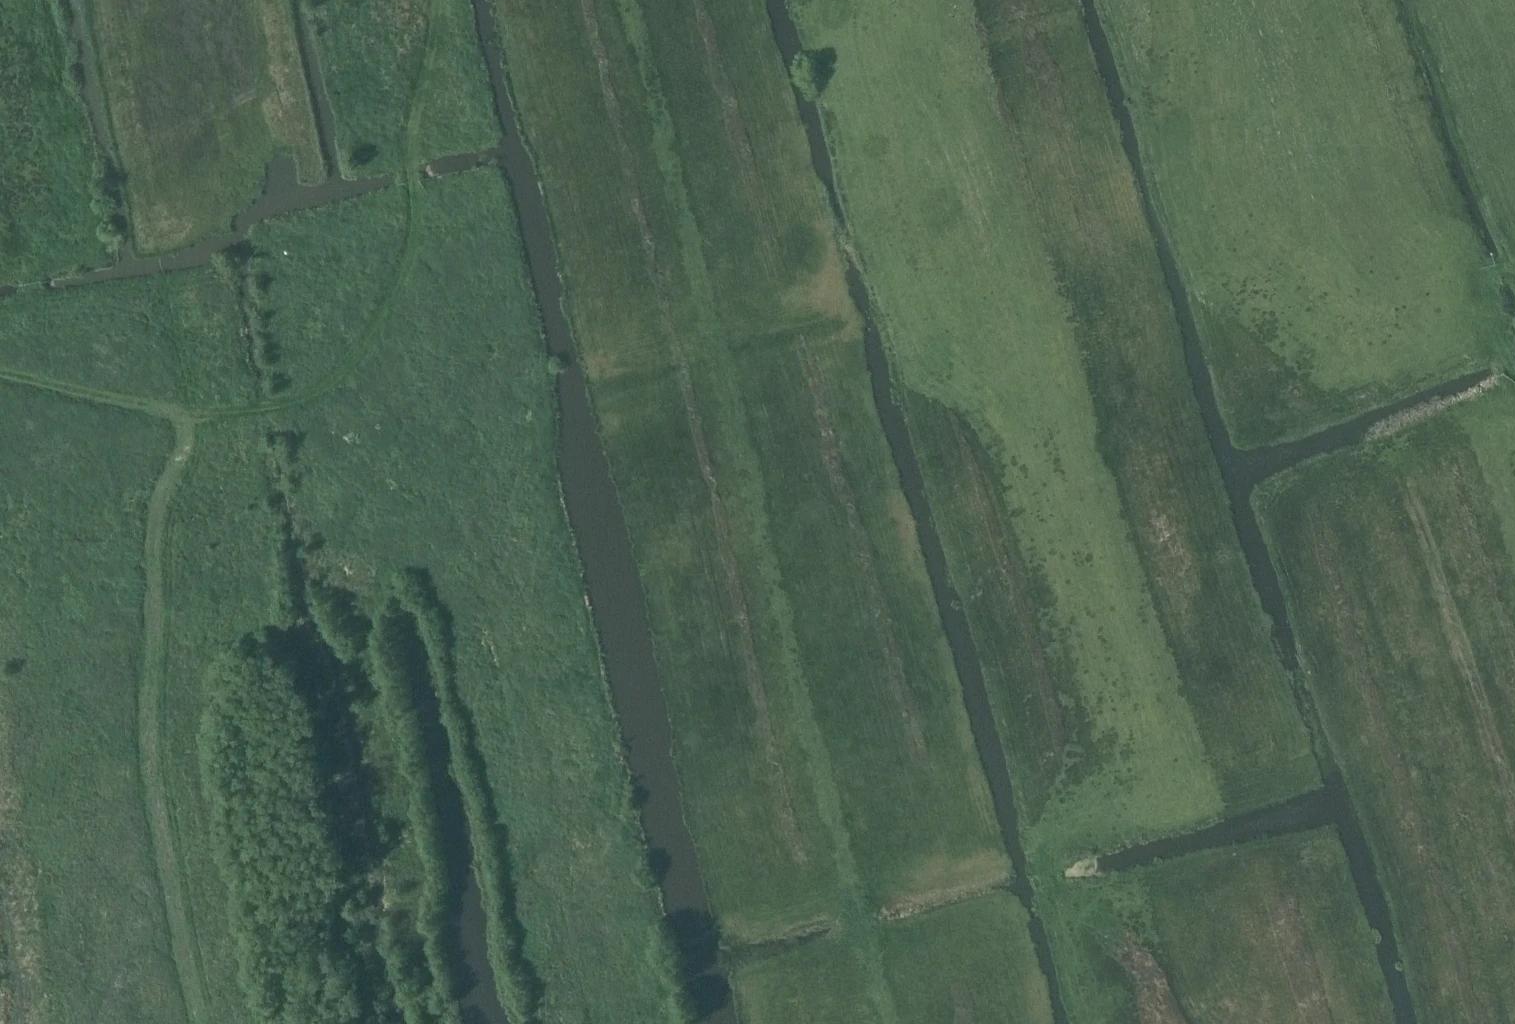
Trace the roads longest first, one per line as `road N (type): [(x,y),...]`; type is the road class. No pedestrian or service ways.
road 1 (track): [(884,1023),(832,884),(644,28)]
road 2 (track): [(443,0),(406,153),(414,202),(380,327),(327,395),(213,413),(51,385),(0,87)]
road 3 (track): [(199,1023),(143,705),(152,507),(196,410)]

